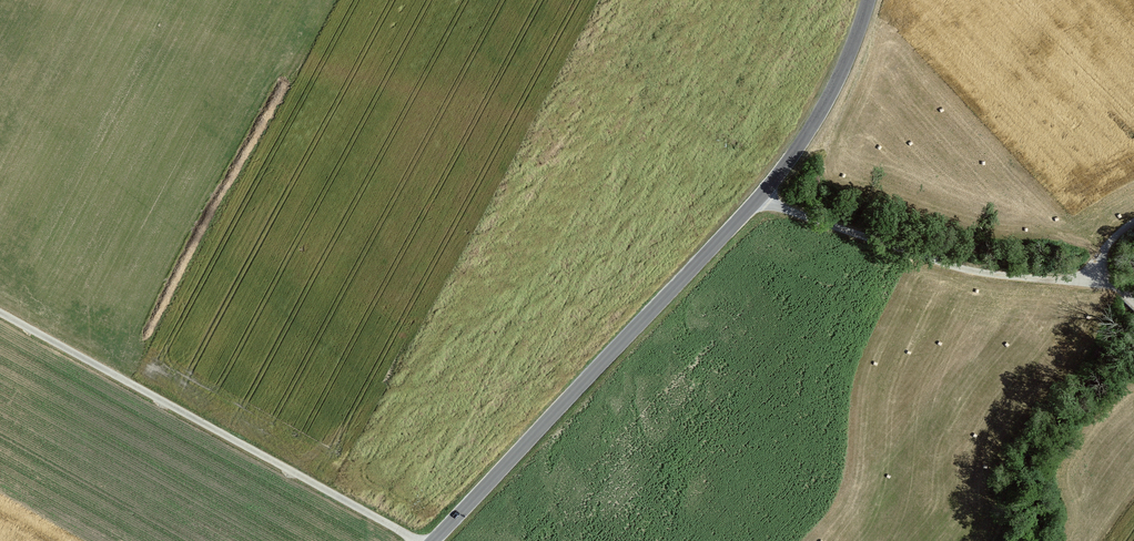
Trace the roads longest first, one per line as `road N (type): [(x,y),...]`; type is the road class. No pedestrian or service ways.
road 1 (unclassified): [(432,540),(768,190),(840,78),(868,0)]
road 2 (track): [(0,314),(418,540)]
road 3 (track): [(1133,225),(1108,250),(1103,275),(986,275),(787,212),(768,190)]

